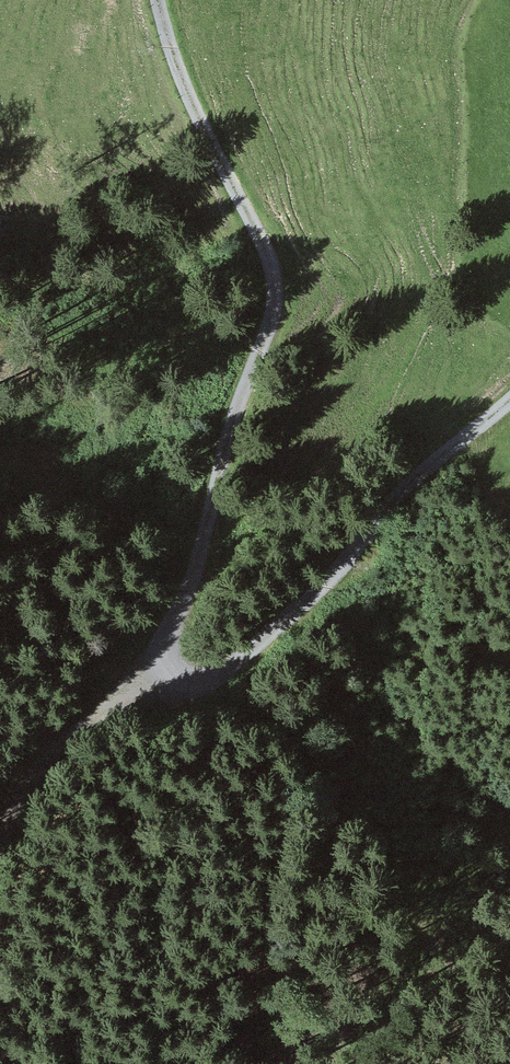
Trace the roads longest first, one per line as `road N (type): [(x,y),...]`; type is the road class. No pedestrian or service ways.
road 1 (track): [(509,402),(425,469),(249,655),(179,690),(140,672),(186,599),(274,309),(263,250),(195,111),(164,0)]
road 2 (track): [(140,672),(39,777),(0,865)]

